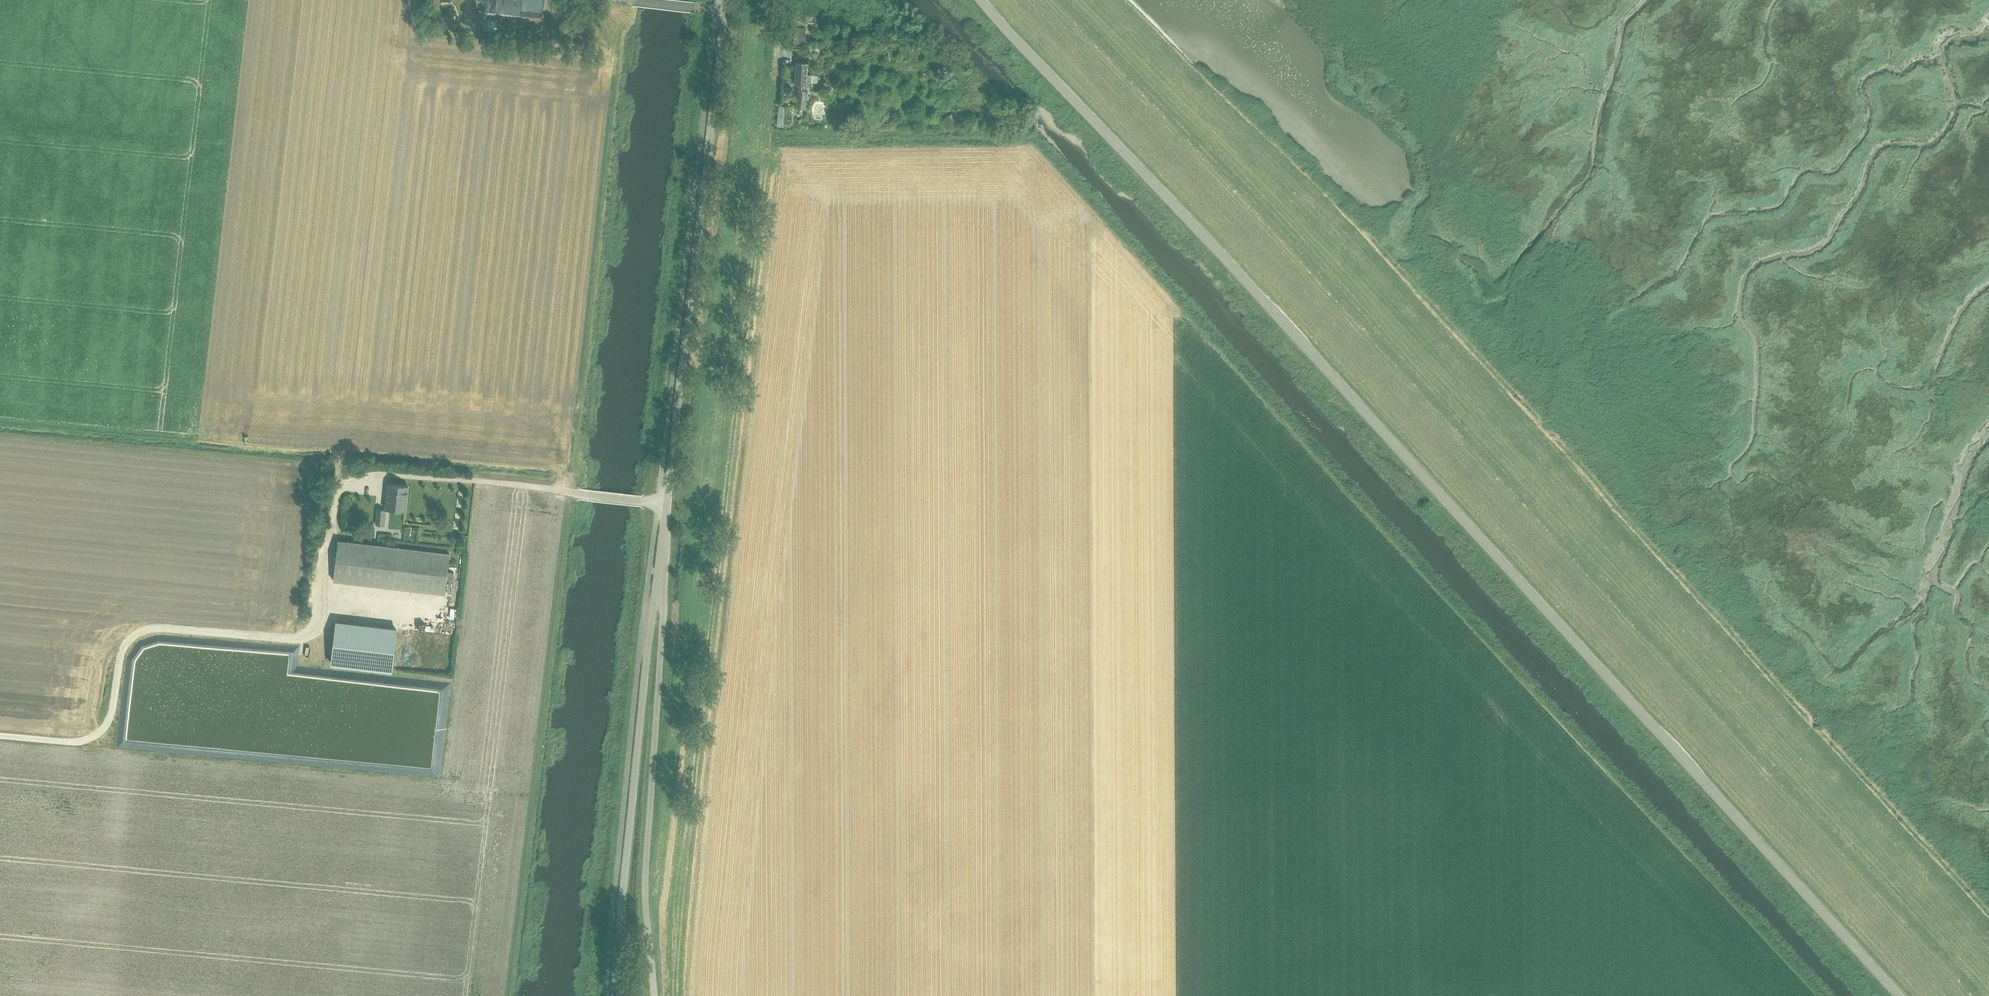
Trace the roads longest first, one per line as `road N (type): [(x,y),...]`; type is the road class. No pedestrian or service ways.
road 1 (unclassified): [(1899,995),(980,0)]
road 2 (track): [(1988,991),(1075,0)]
road 3 (unclassified): [(658,572),(726,0)]
road 4 (unclassified): [(616,995),(658,572)]
road 5 (unclassified): [(654,995),(645,890),(664,603),(658,572)]
road 6 (track): [(0,737),(60,742),(94,732),(113,714),(122,655),(140,632),(291,637),(320,624)]
road 7 (track): [(783,0),(766,134)]

